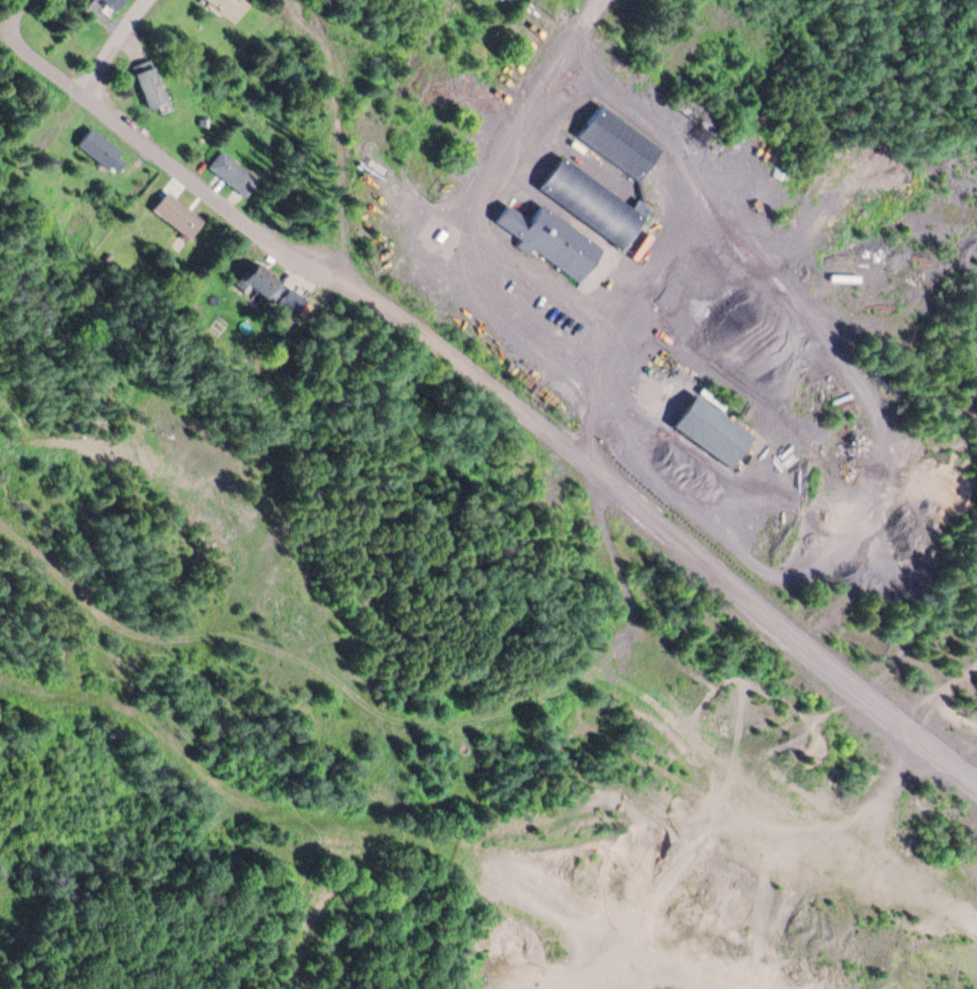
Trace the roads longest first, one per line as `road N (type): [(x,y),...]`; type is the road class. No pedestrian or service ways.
road 1 (residential): [(976,780),(593,457),(366,288),(217,191),(88,88),(29,38),(26,0)]
road 2 (track): [(376,803),(386,746),(346,686),(230,635),(139,639),(115,631),(0,525)]
road 3 (track): [(431,844),(234,846),(181,763),(130,715),(0,673)]
road 4 (track): [(598,461),(600,508),(630,618),(595,667),(568,688),(505,714),(445,728),(380,728)]
road 5 (residential): [(604,309),(656,289),(687,214),(668,108),(576,44)]
road 6 (residential): [(604,309),(498,242),(489,218),(497,174),(576,44)]
road 7 (residential): [(593,457),(619,330),(604,309)]

